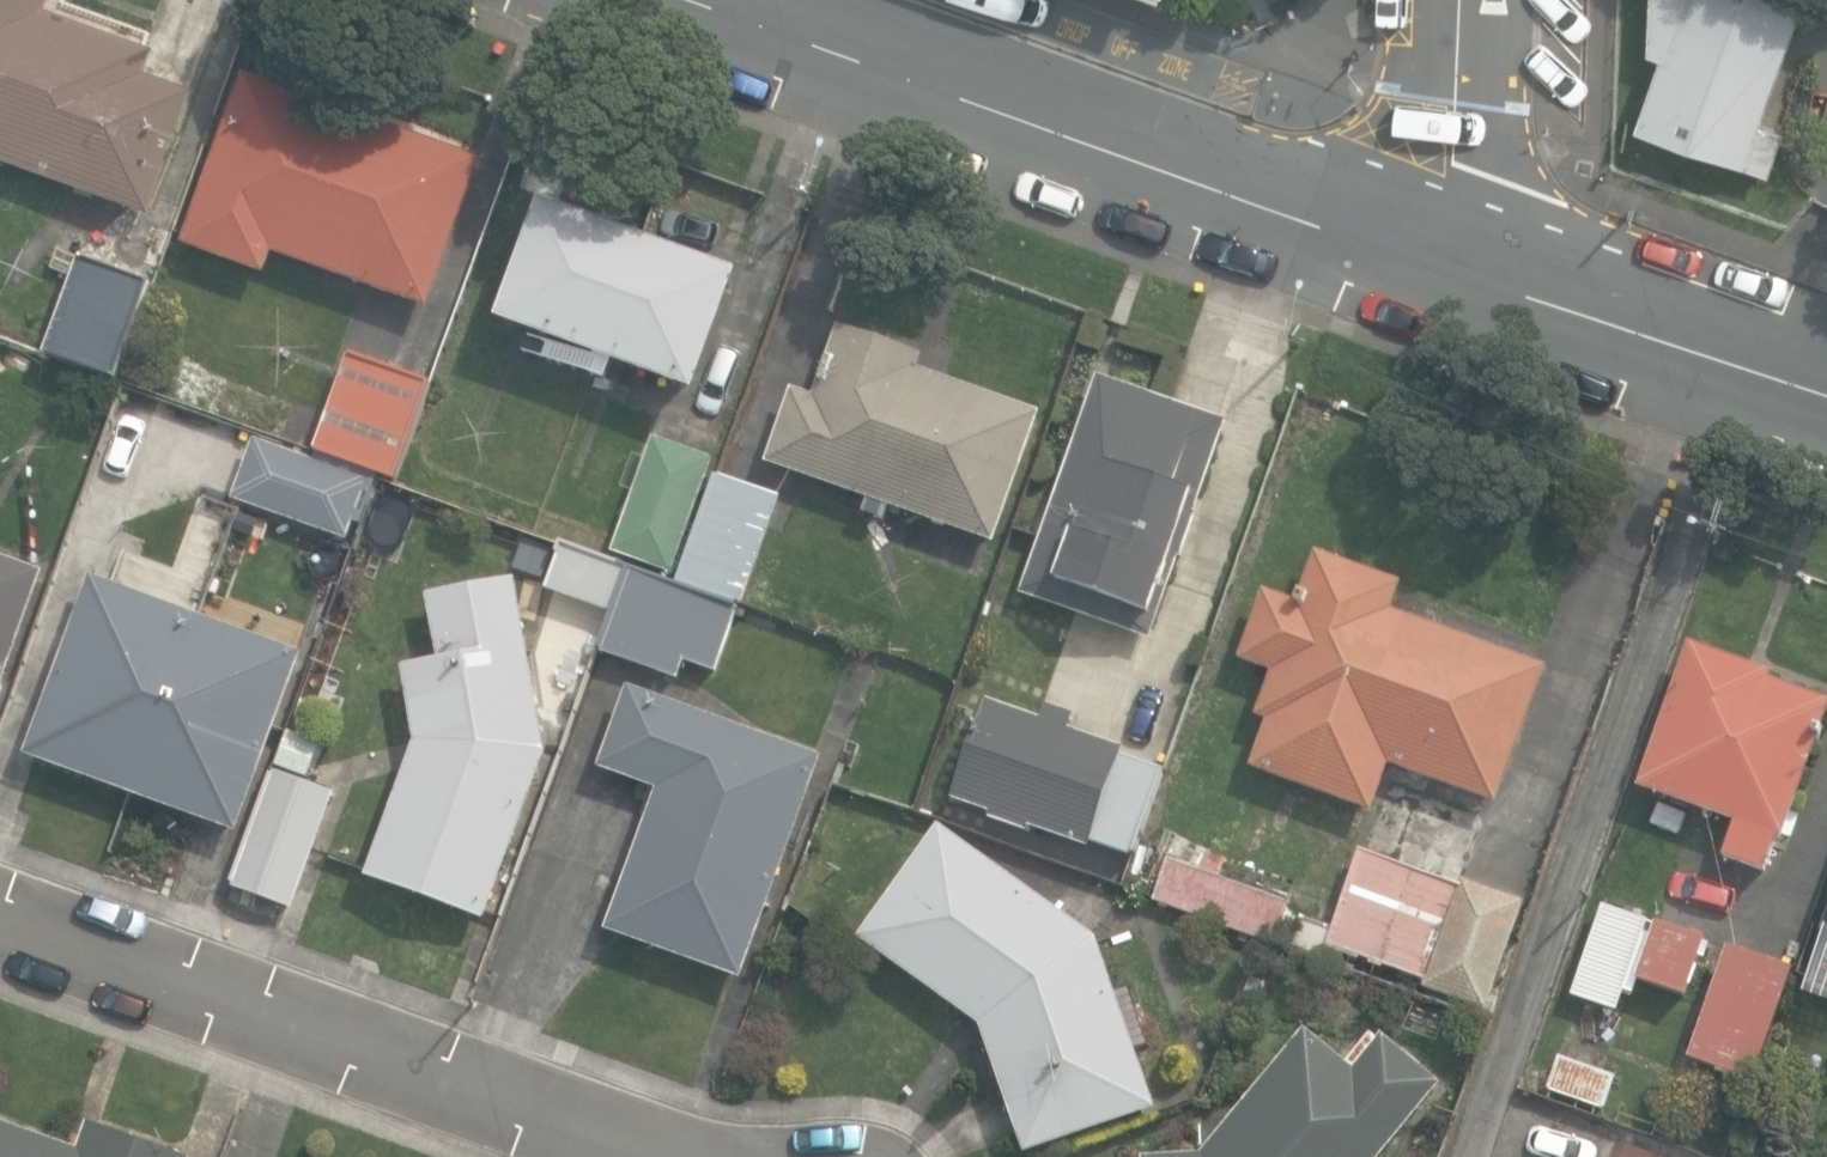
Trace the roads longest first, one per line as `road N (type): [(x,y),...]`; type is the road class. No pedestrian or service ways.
road 1 (tertiary): [(687,0),(1453,272)]
road 2 (residential): [(677,1156),(0,912)]
road 3 (tertiary): [(1453,272),(1826,396)]
road 4 (residential): [(1453,272),(1463,0)]

